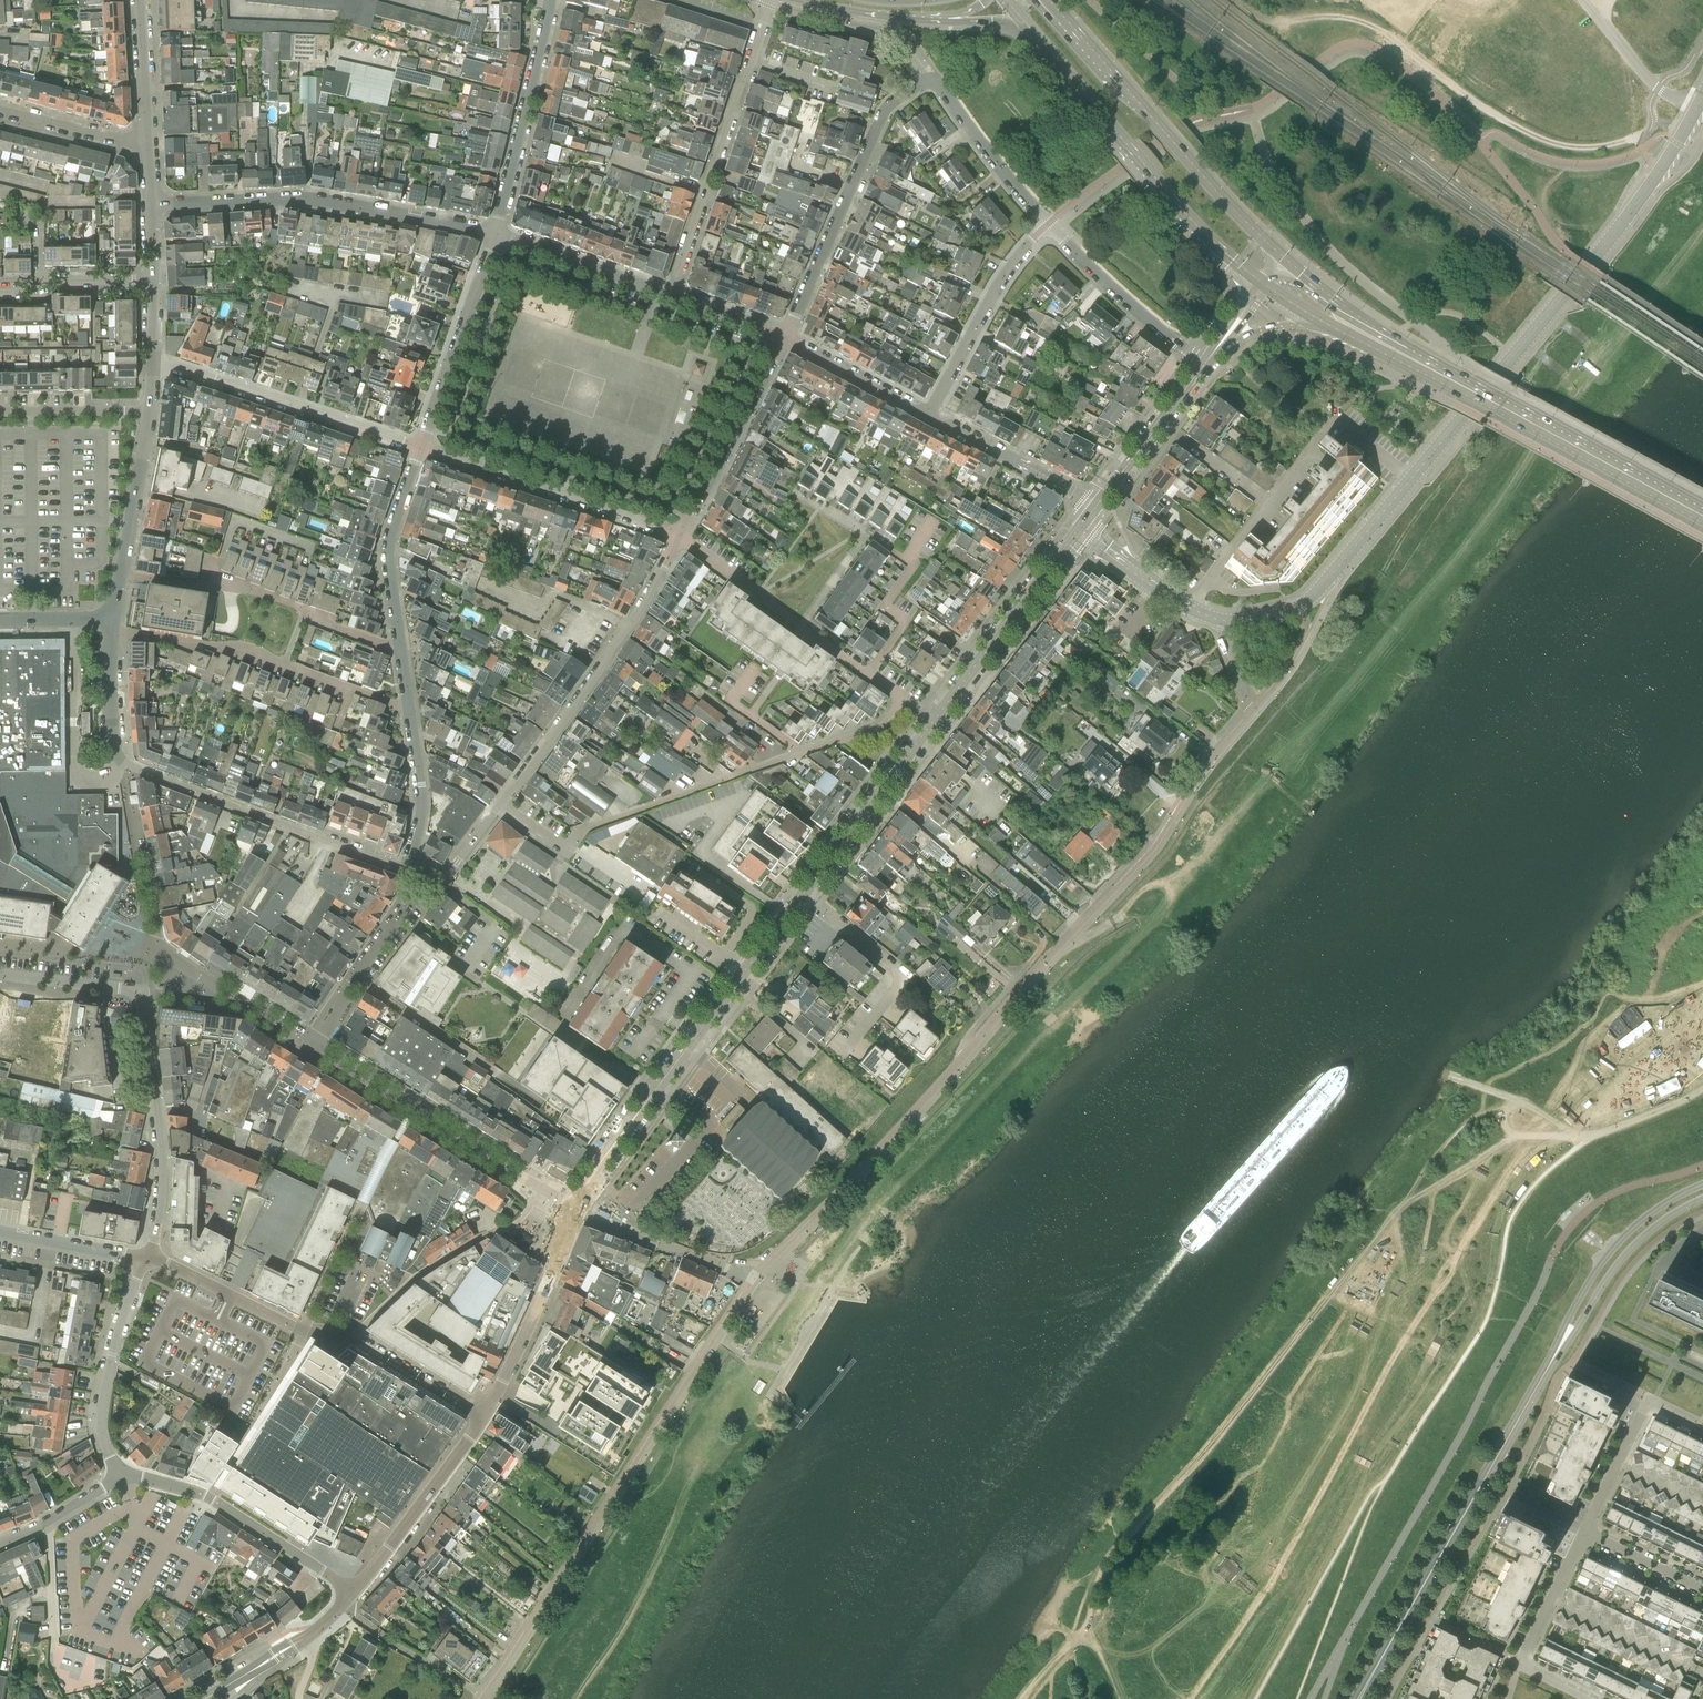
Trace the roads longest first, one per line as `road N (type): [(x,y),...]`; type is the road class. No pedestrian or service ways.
road 1 (tertiary): [(1323,585),(1637,205),(1702,96)]
road 2 (tertiary): [(575,1210),(620,1138),(935,720)]
road 3 (secondary): [(1702,510),(1371,324),(1285,259)]
road 4 (residential): [(501,806),(564,848),(581,829),(882,726),(903,697)]
road 5 (track): [(1646,136),(1595,147),(1556,144),(1472,101),(1363,22),(1279,21),(1238,0)]
road 6 (secondary): [(1321,321),(1702,526)]
road 7 (track): [(752,1364),(668,1538),(573,1698)]
road 8 (residential): [(481,1420),(347,1337),(329,1330),(305,1336),(148,1256)]
road 9 (secondary): [(1360,1698),(1533,1393)]
road 10 (secondary): [(1029,27),(1186,215),(1263,285)]
road 11 (residential): [(497,232),(307,199),(153,207)]
road 12 (secondary): [(1285,259),(1062,15)]
road 13 (residential): [(501,806),(629,627),(676,536)]
road 14 (residential): [(771,0),(670,296)]
road 15 (residential): [(110,630),(242,648),(409,710)]
road 16 (residential): [(121,763),(412,872)]
road 17 (residential): [(575,1210),(312,1045)]
road 18 (residential): [(787,340),(887,113),(931,81)]
road 19 (residential): [(120,576),(248,591),(402,653)]
road 20 (residential): [(420,449),(153,360)]
road 21 (tertiary): [(1323,585),(1279,613),(1223,621),(1166,593),(1079,530)]
road 22 (residential): [(676,536),(903,697)]
road 23 (secondary): [(1702,1185),(1635,1226),(1607,1256),(1533,1393)]
road 24 (residential): [(420,449),(676,536)]
road 25 (residential): [(143,992),(163,1161),(158,1231),(148,1256)]
road 26 (secondary): [(1533,1393),(1617,1263),(1643,1236),(1702,1200)]
road 27 (residential): [(121,1475),(209,1498),(353,1589)]
road 28 (tertiary): [(935,720),(1079,530)]
road 29 (residential): [(497,232),(551,0)]
road 30 (residential): [(148,1256),(123,1313),(100,1415),(121,1475)]
road 31 (residential): [(420,449),(497,232)]
road 32 (tertiary): [(481,1420),(575,1210)]
road 33 (residential): [(676,536),(787,340)]
road 34 (residential): [(1585,1698),(1518,1667),(1585,1532)]
road 35 (residential): [(929,415),(993,295),(1047,225)]
road 36 (tertiary): [(353,1589),(481,1420)]
road 37 (residential): [(1205,365),(1047,225)]
road 38 (residential): [(420,449),(390,562),(402,653)]
road 39 (residential): [(312,1045),(421,883)]
road 40 (residential): [(754,1279),(575,1210)]
road 41 (residential): [(929,415),(1096,506)]
road 42 (residential): [(1047,225),(931,81)]
road 43 (residential): [(670,296),(497,232)]
road 44 (tertiary): [(1096,506),(1205,365)]
road 45 (residential): [(120,576),(151,412)]
road 46 (residential): [(409,710),(421,797),(412,872)]
road 47 (residential): [(929,415),(787,340)]
road 48 (residential): [(0,414),(151,412)]
road 49 (residential): [(145,148),(0,111)]
road 50 (residential): [(148,1256),(0,1235)]
road 51 (residential): [(1585,1532),(1649,1398)]
road 52 (residential): [(145,148),(139,0)]
road 53 (residential): [(0,973),(143,992)]
road 54 (tertiary): [(798,0),(940,18)]
road 55 (residential): [(0,1543),(121,1475)]
road 56 (residential): [(121,763),(110,630)]
road 57 (residential): [(1702,1591),(1585,1532)]
road 58 (residential): [(44,283),(39,229),(48,204),(95,203)]
road 59 (secondary): [(1205,365),(1261,331),(1321,321)]
road 60 (track): [(1702,1089),(1586,1139)]
road 61 (residential): [(787,340),(670,296)]
road 62 (residential): [(312,1045),(207,982)]

